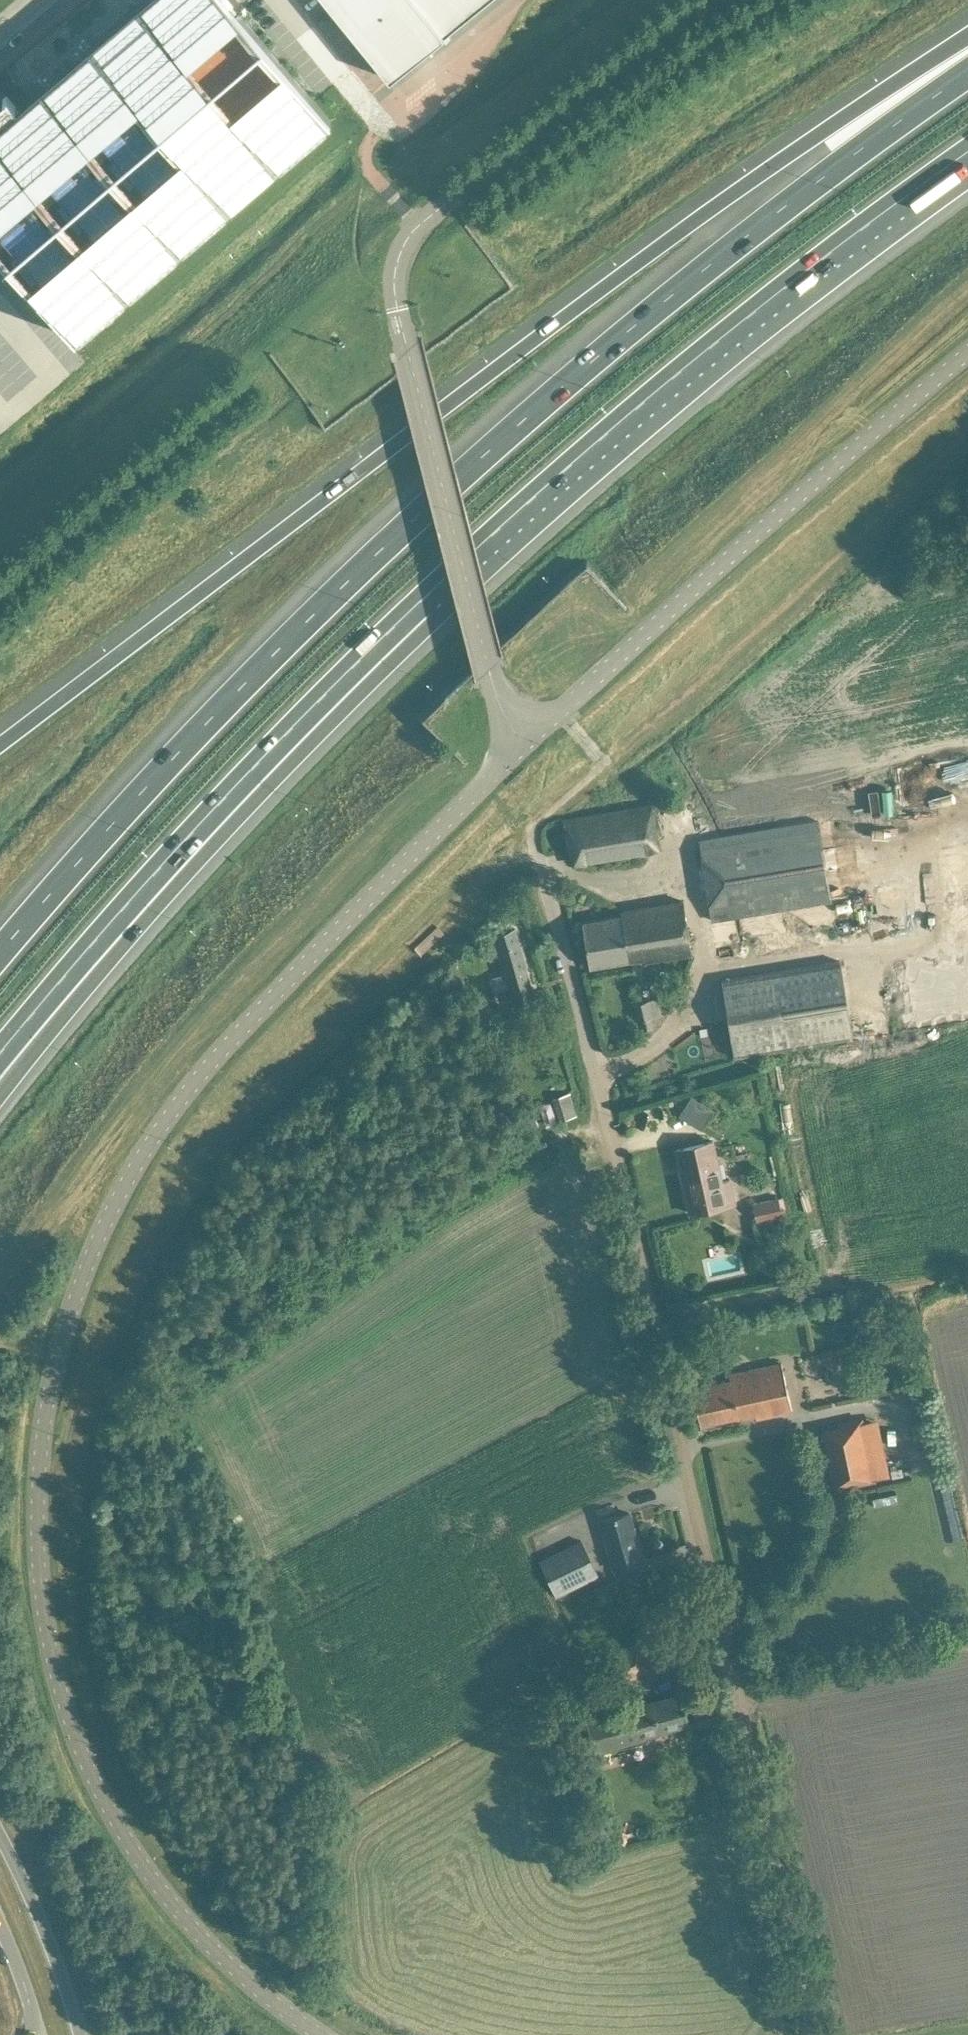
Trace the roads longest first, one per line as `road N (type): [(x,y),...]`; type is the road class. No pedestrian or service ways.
road 1 (unclassified): [(321,2034),(257,1989),(185,1919),(113,1816),(68,1711),(43,1607),(40,1452),(62,1342),(96,1245),(163,1125),(223,1050),(524,744)]
road 2 (motorway): [(9,1043),(164,860),(414,606),(690,363),(967,153)]
road 3 (motorway): [(967,76),(813,185),(607,347),(399,526),(180,747),(0,953)]
road 4 (unclassified): [(805,2034),(532,854)]
road 5 (motorway): [(967,45),(889,86),(529,338),(0,744)]
road 6 (unclassified): [(524,744),(493,684),(397,306),(398,260),(430,216),(713,0)]
road 7 (unclassified): [(524,744),(967,352)]
road 8 (track): [(604,763),(967,420)]
road 9 (secondary): [(83,2034),(45,1928),(0,1838)]
road 10 (secondary): [(0,1922),(40,2034)]

